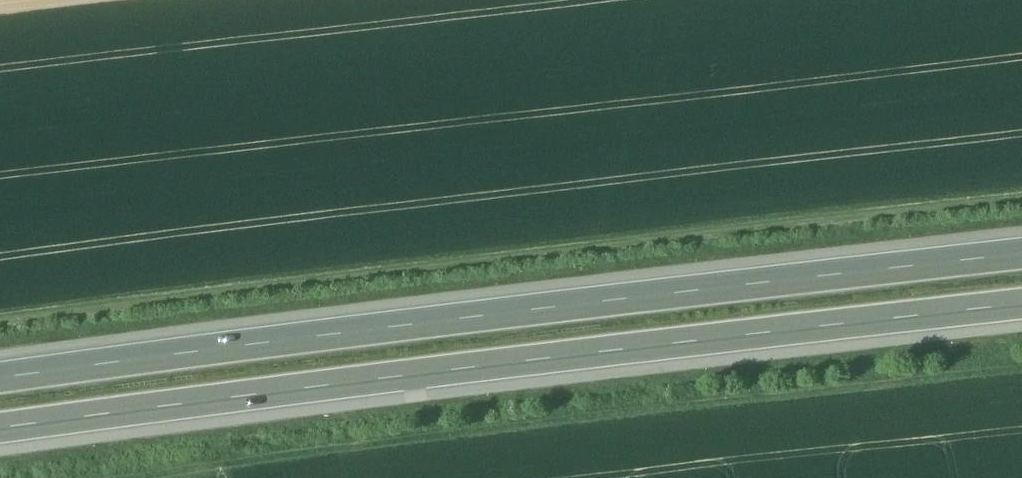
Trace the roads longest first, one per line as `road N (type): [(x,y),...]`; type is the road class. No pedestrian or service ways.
road 1 (track): [(0,331),(1021,199)]
road 2 (motorway): [(0,432),(1021,303)]
road 3 (motorway): [(1021,252),(0,380)]
road 4 (track): [(156,477),(1021,371)]

